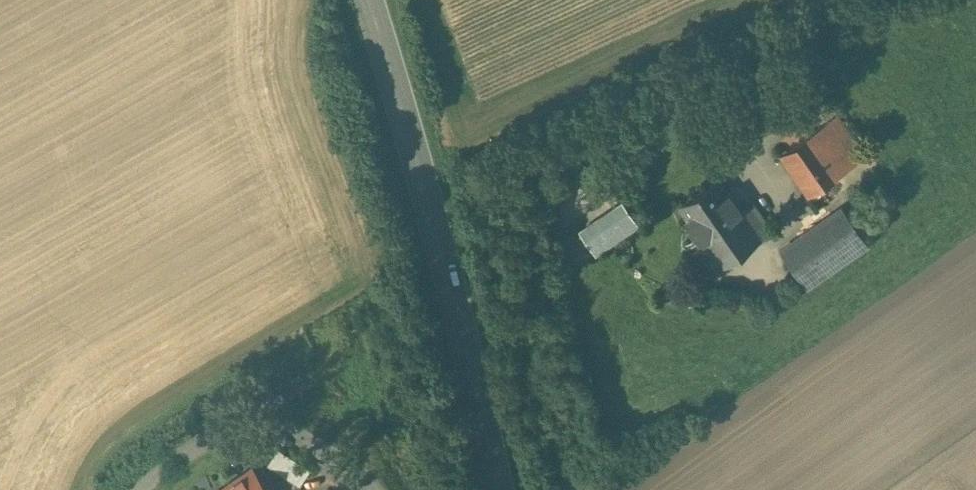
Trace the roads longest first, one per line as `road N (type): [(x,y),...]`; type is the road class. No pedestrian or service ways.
road 1 (primary): [(369,0),(465,339),(498,489)]
road 2 (residential): [(372,489),(257,415),(144,489)]

